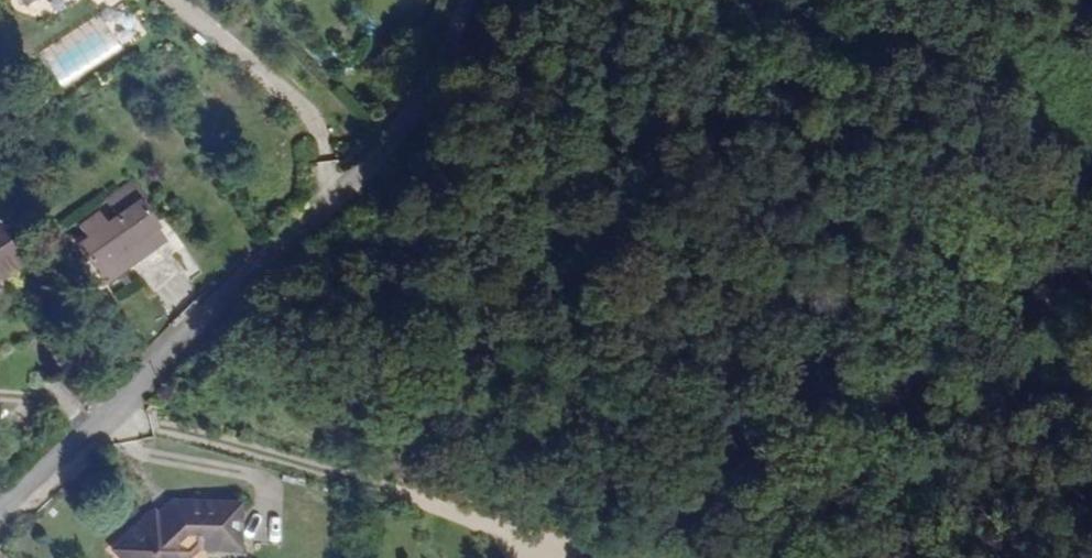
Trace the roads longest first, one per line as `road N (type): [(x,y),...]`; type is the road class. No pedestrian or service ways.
road 1 (residential): [(473,0),(447,82),(118,412),(0,515)]

